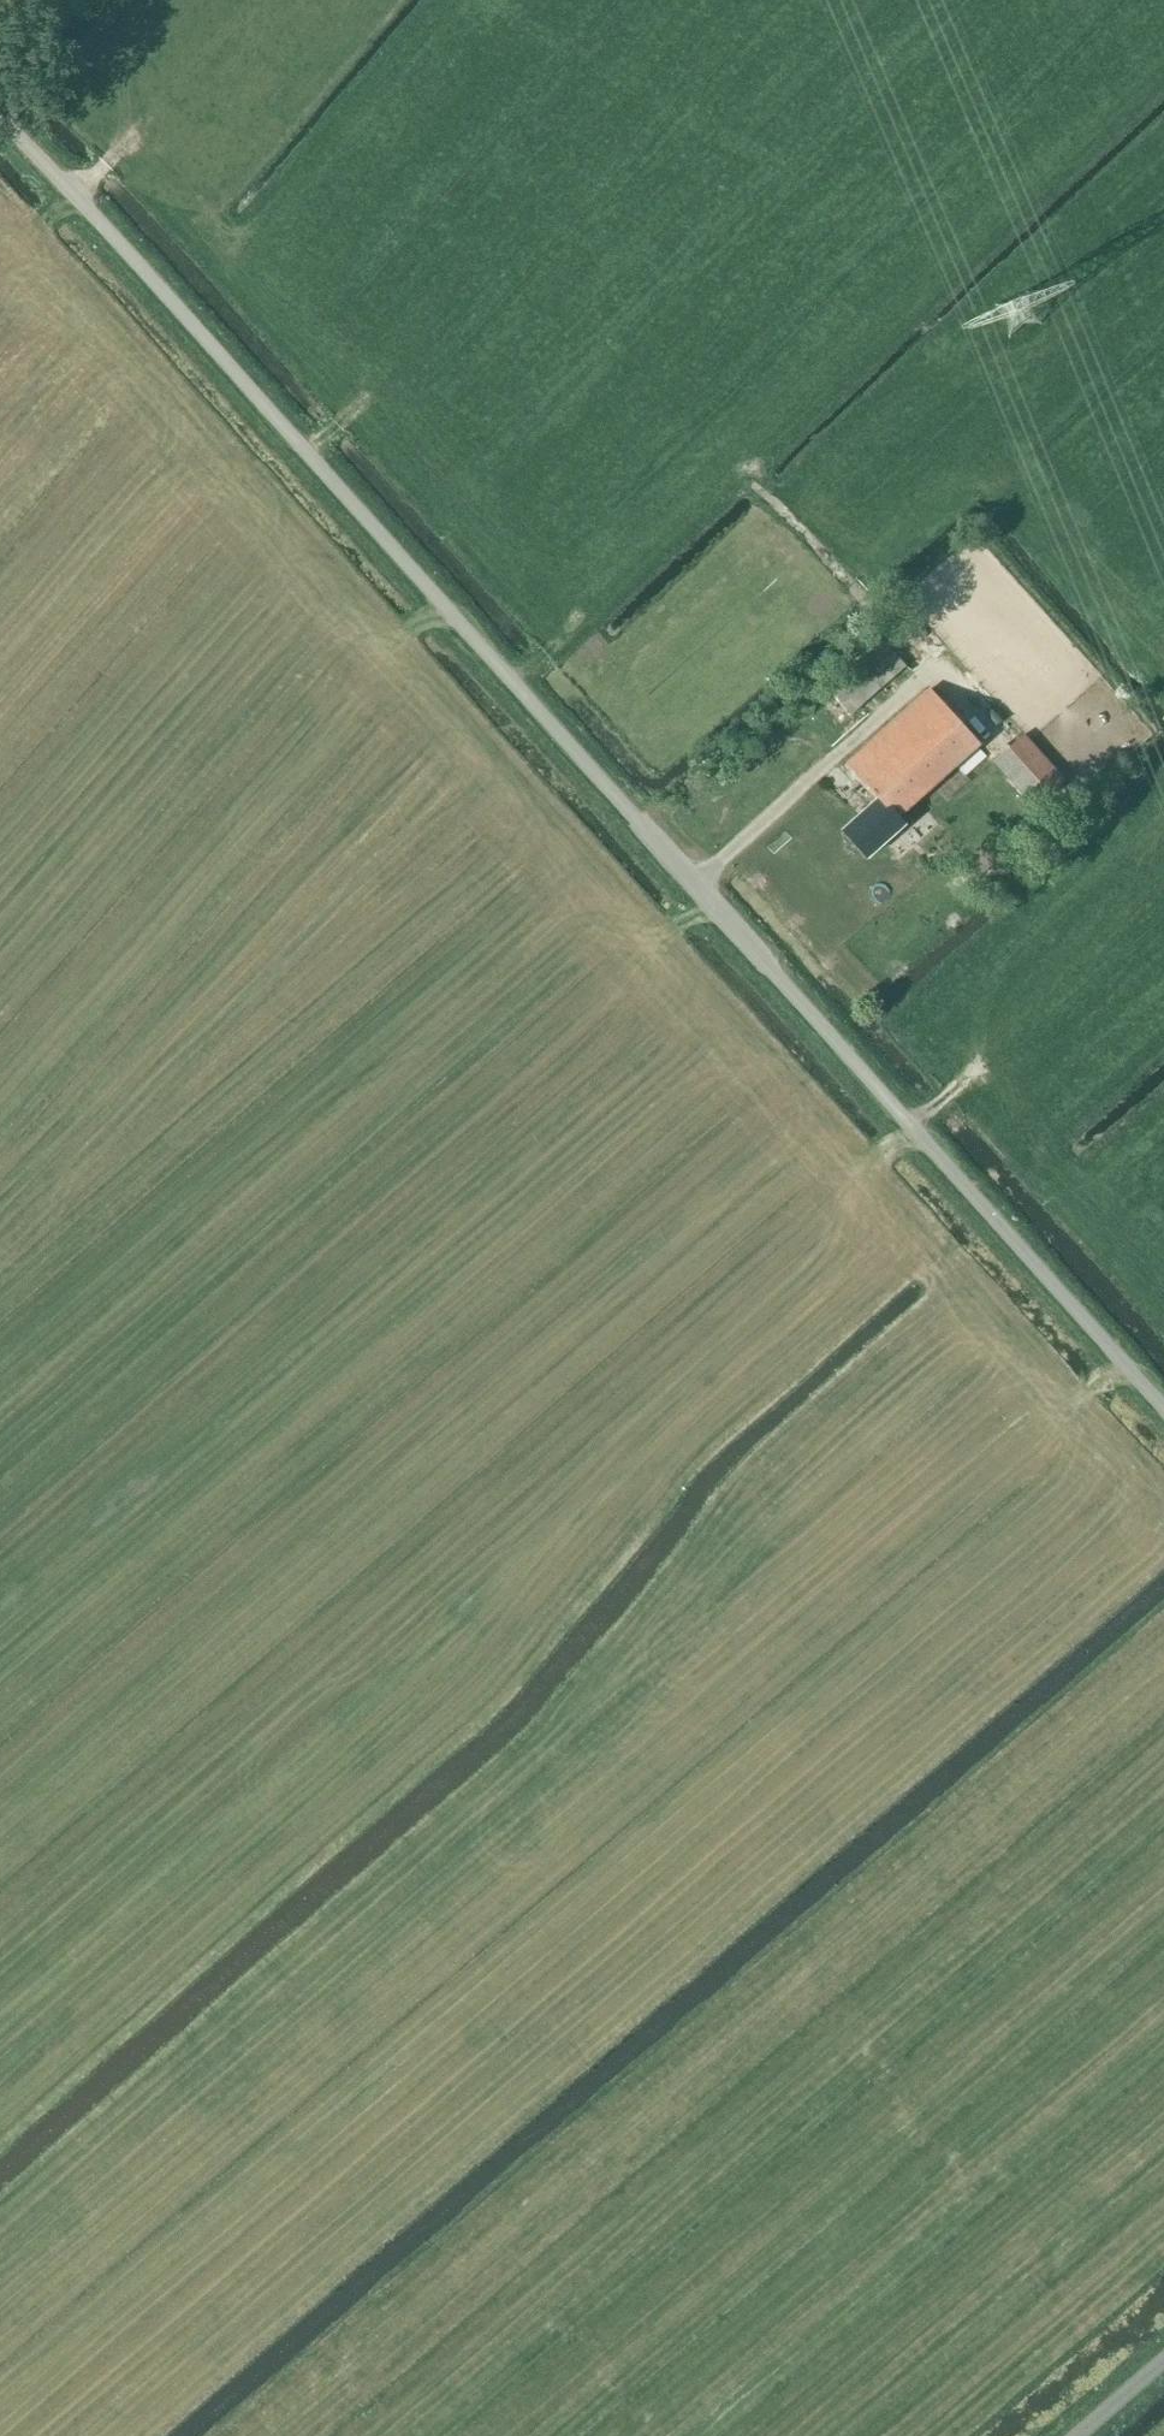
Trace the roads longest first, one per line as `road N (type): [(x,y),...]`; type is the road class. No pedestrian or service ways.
road 1 (unclassified): [(1163,1413),(480,683),(0,138)]

